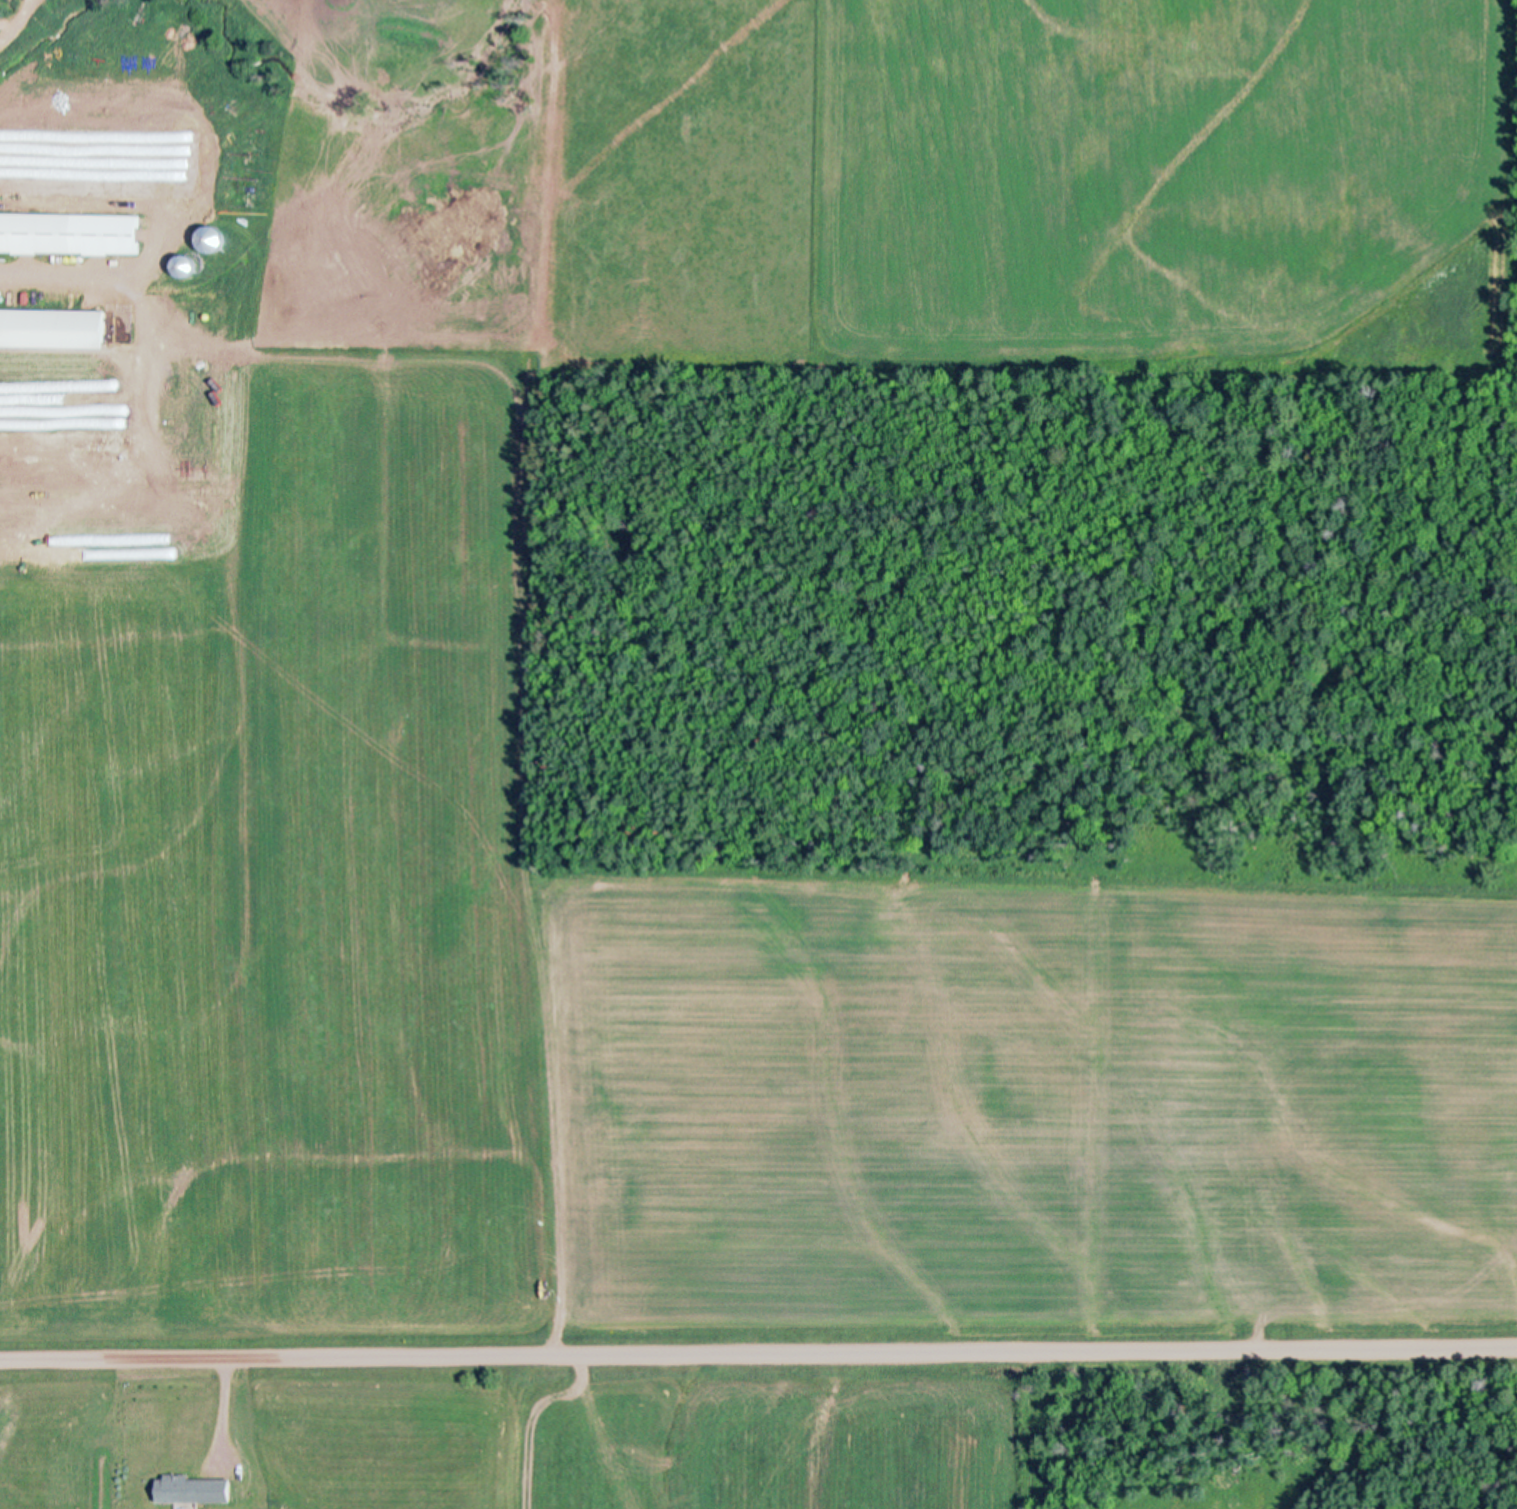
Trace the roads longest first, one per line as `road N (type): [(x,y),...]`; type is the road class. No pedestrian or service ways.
road 1 (residential): [(1516,1347),(0,1363)]

